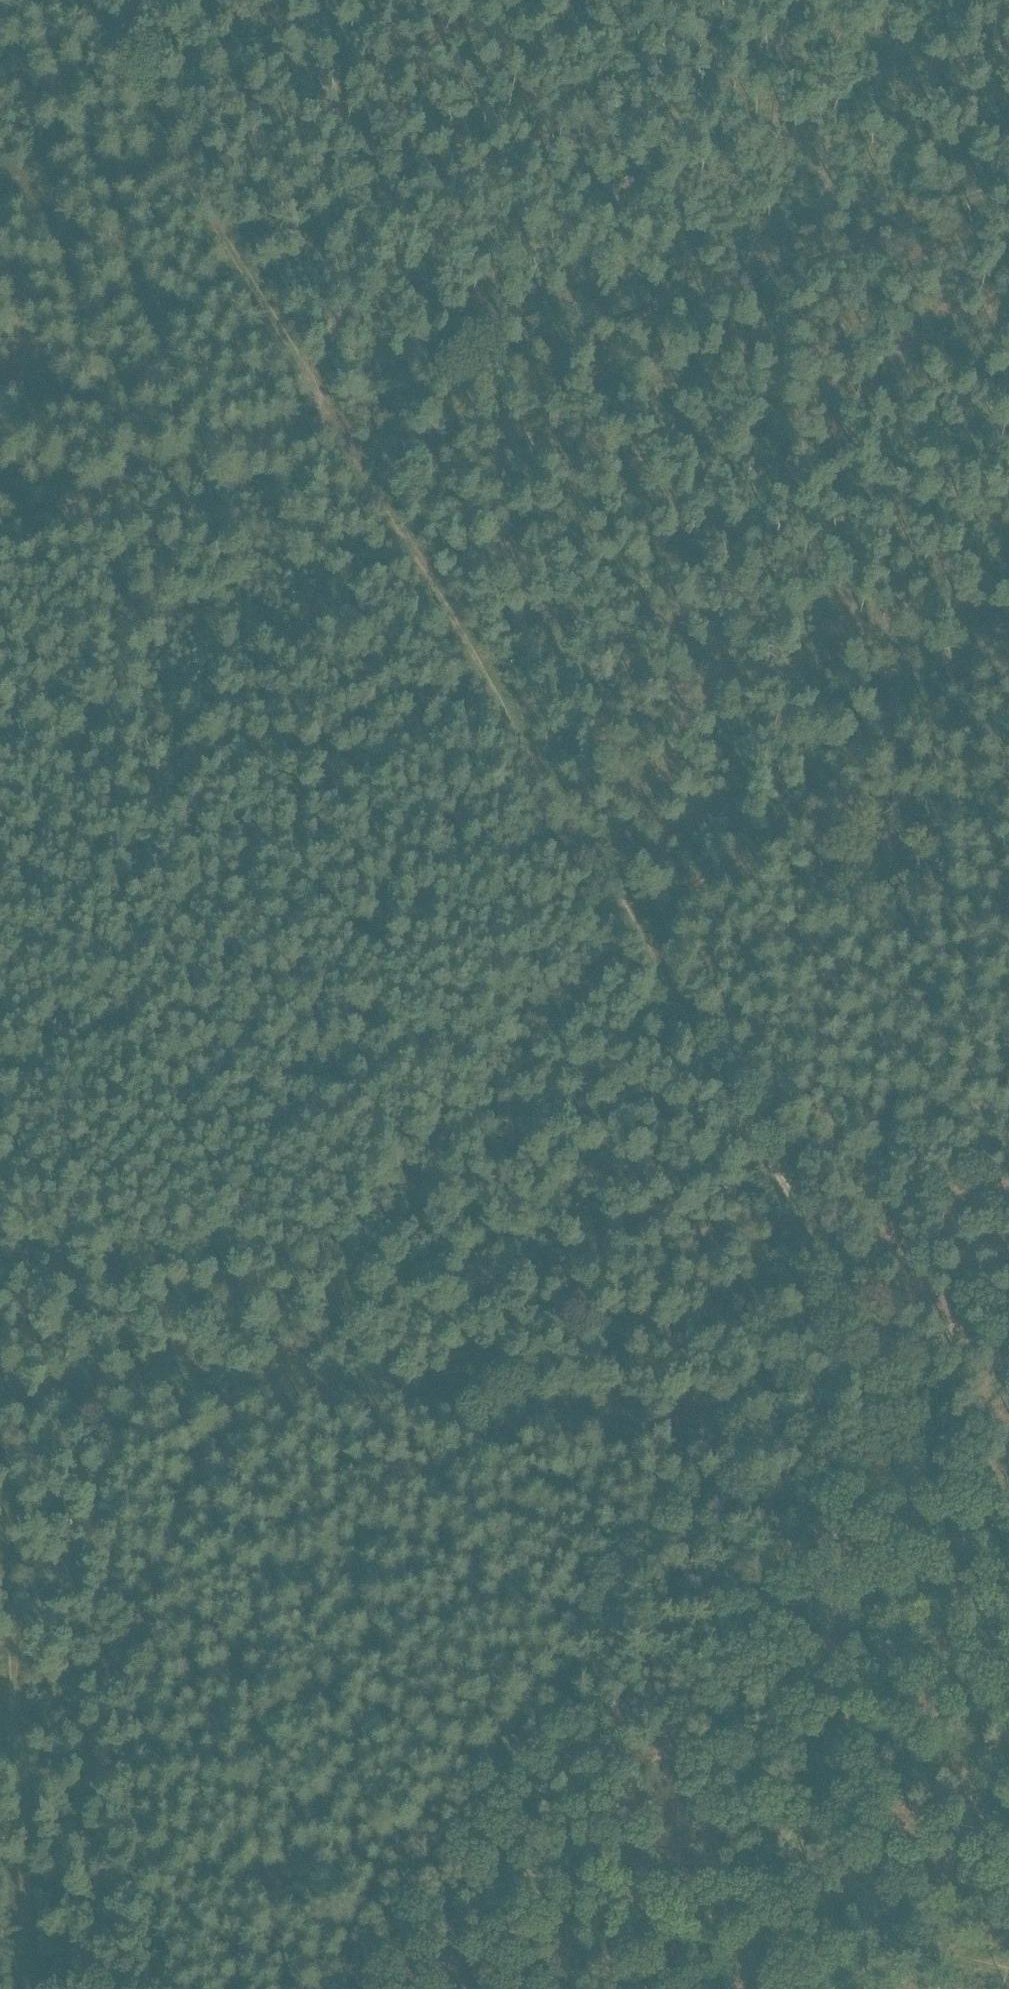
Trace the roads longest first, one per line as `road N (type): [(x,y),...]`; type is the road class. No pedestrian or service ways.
road 1 (track): [(957,1487),(626,916),(315,404)]
road 2 (track): [(291,1377),(626,916),(1008,608)]
road 3 (track): [(0,1396),(291,1377),(1008,1498)]
road 4 (track): [(315,404),(72,0)]
road 5 (track): [(1008,1965),(892,1961),(839,1988)]

